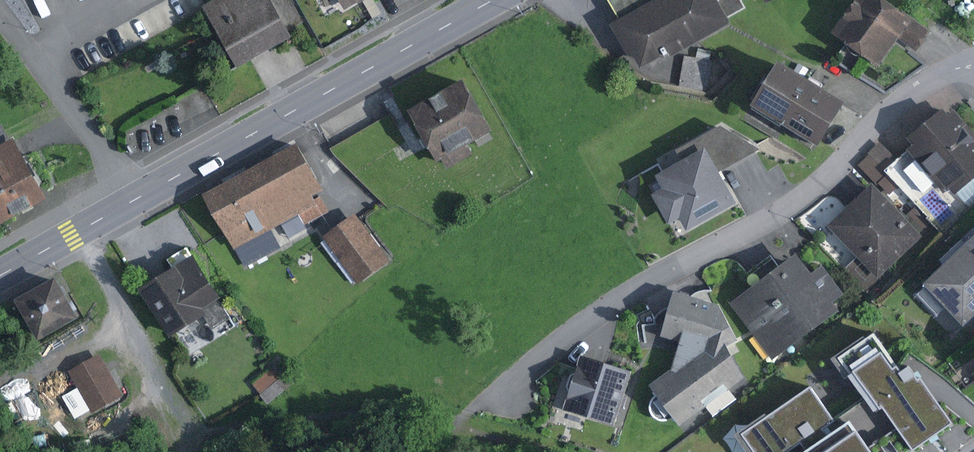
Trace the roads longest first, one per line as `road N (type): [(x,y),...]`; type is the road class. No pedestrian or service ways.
road 1 (residential): [(973,69),(891,111),(821,190),(578,334),(486,411)]
road 2 (primary): [(493,0),(138,197)]
road 3 (residential): [(138,197),(0,4)]
road 4 (primary): [(138,197),(0,275)]

